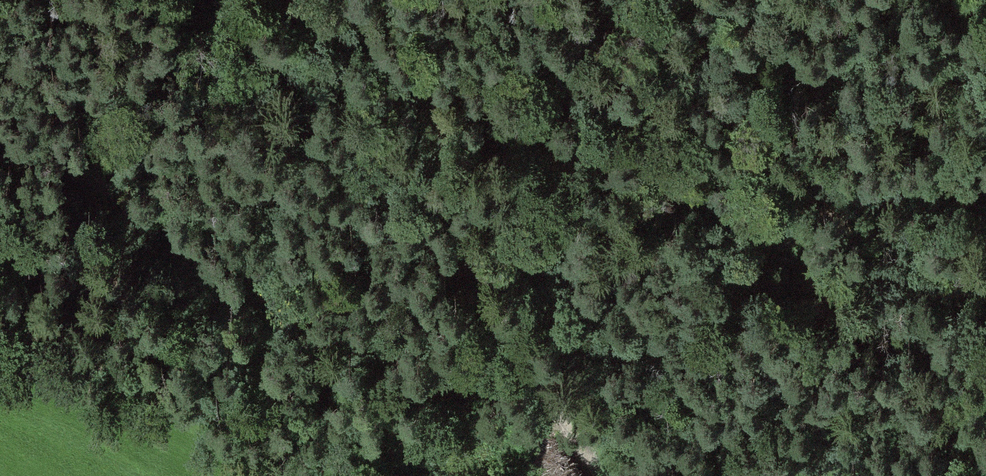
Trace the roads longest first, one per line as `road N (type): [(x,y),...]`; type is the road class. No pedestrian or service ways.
road 1 (track): [(985,266),(887,248),(760,203),(558,119),(317,0)]
road 2 (track): [(568,416),(425,353),(82,172),(0,110)]
road 3 (track): [(230,0),(382,146),(480,265),(600,475)]

